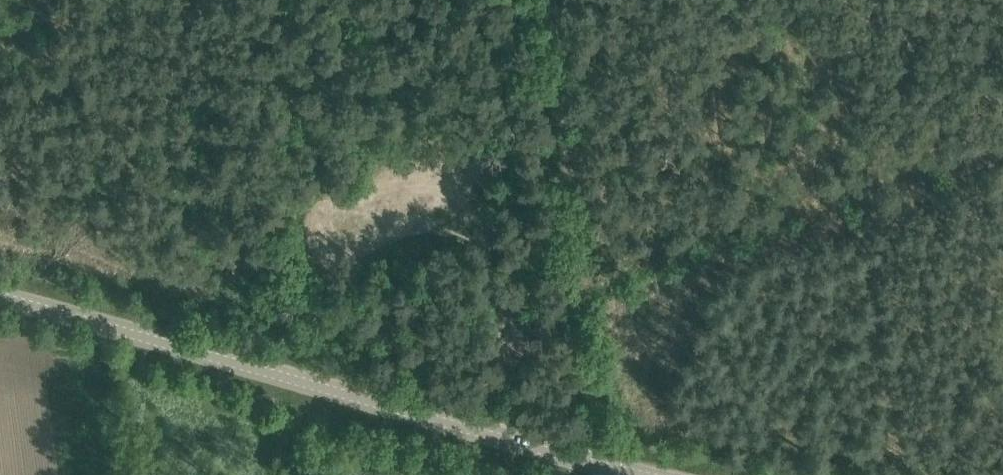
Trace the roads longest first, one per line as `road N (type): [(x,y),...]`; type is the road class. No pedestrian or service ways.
road 1 (tertiary): [(0,296),(609,469)]
road 2 (track): [(610,474),(593,288),(551,0)]
road 3 (track): [(501,438),(527,289),(507,251),(414,140)]

